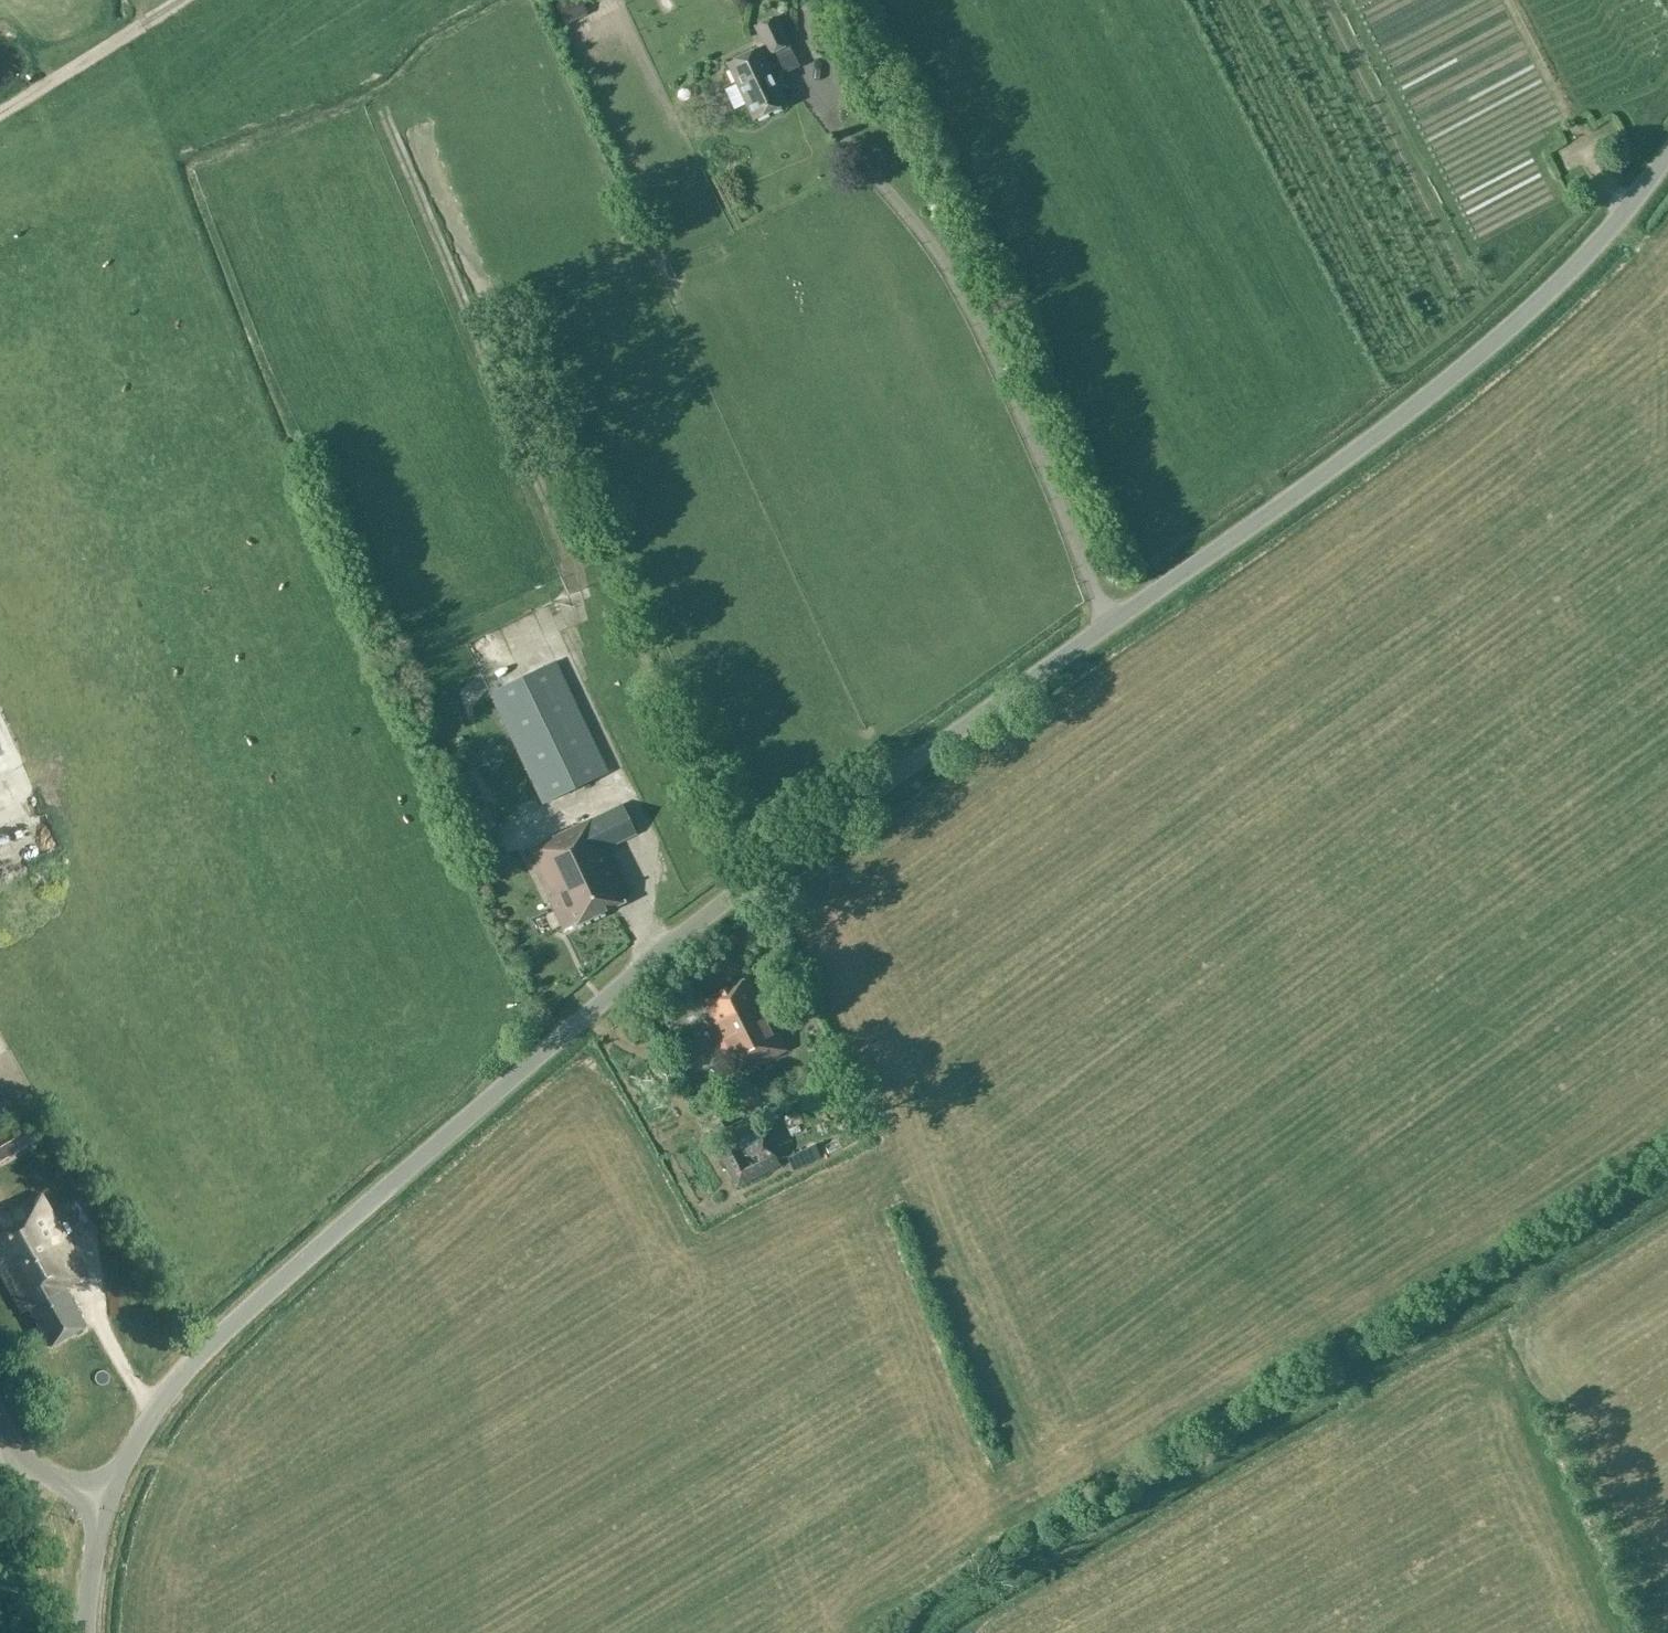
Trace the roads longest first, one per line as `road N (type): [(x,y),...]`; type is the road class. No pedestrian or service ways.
road 1 (unclassified): [(104,1501),(143,1427),(194,1360),(541,1054),(784,857),(1468,364),(1588,253),(1667,155)]
road 2 (track): [(921,1632),(993,1582),(1667,1186)]
road 3 (tertiary): [(104,1501),(22,1461),(0,1424)]
road 4 (tertiary): [(85,1632),(104,1501)]

